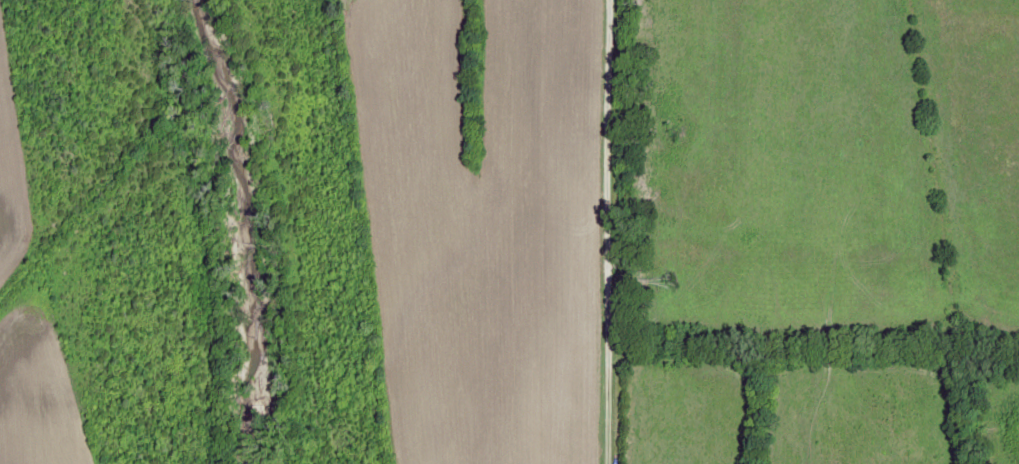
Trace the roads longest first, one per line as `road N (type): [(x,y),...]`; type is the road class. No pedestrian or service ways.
road 1 (residential): [(498,0),(470,62),(338,277),(327,395),(378,463)]
road 2 (residential): [(220,426),(0,411)]
road 3 (residential): [(207,463),(220,426),(256,400),(327,395)]

